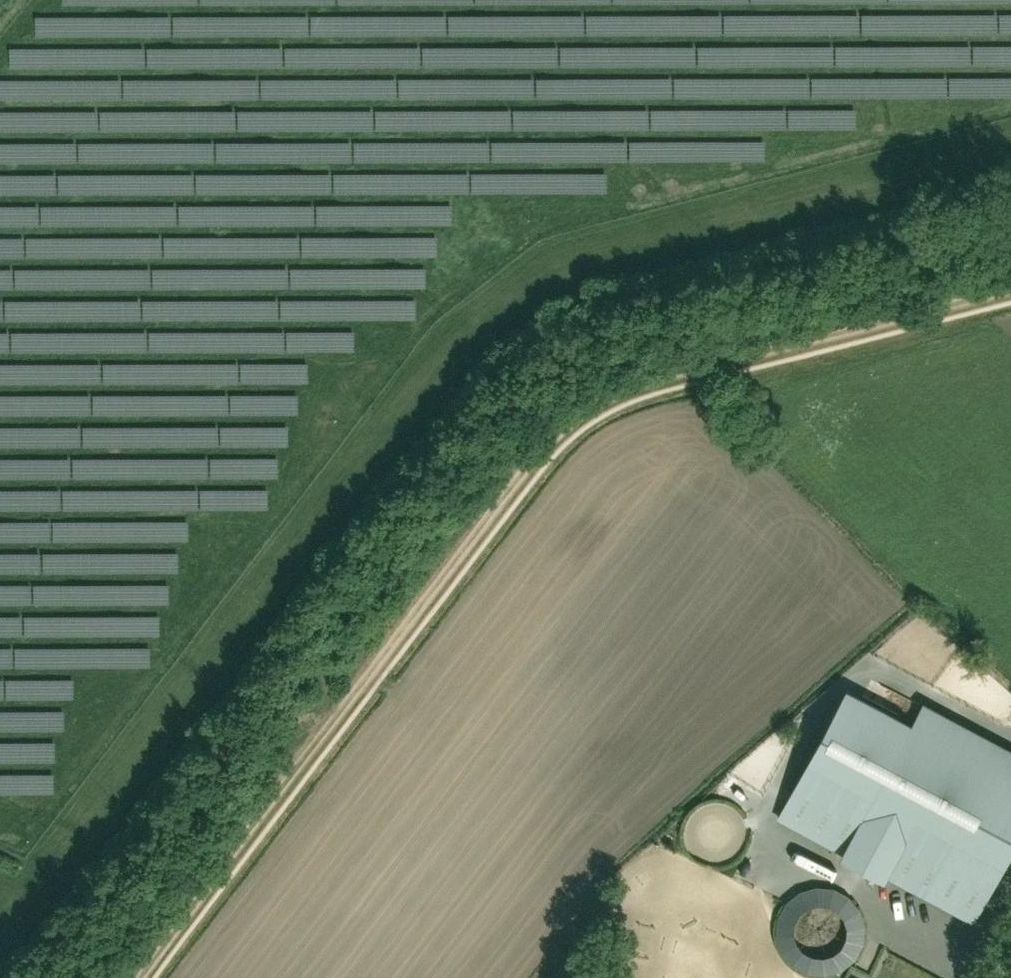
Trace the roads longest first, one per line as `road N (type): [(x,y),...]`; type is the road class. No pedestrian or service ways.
road 1 (track): [(144,977),(473,537),(563,429),(603,402),(671,374),(1010,288)]

